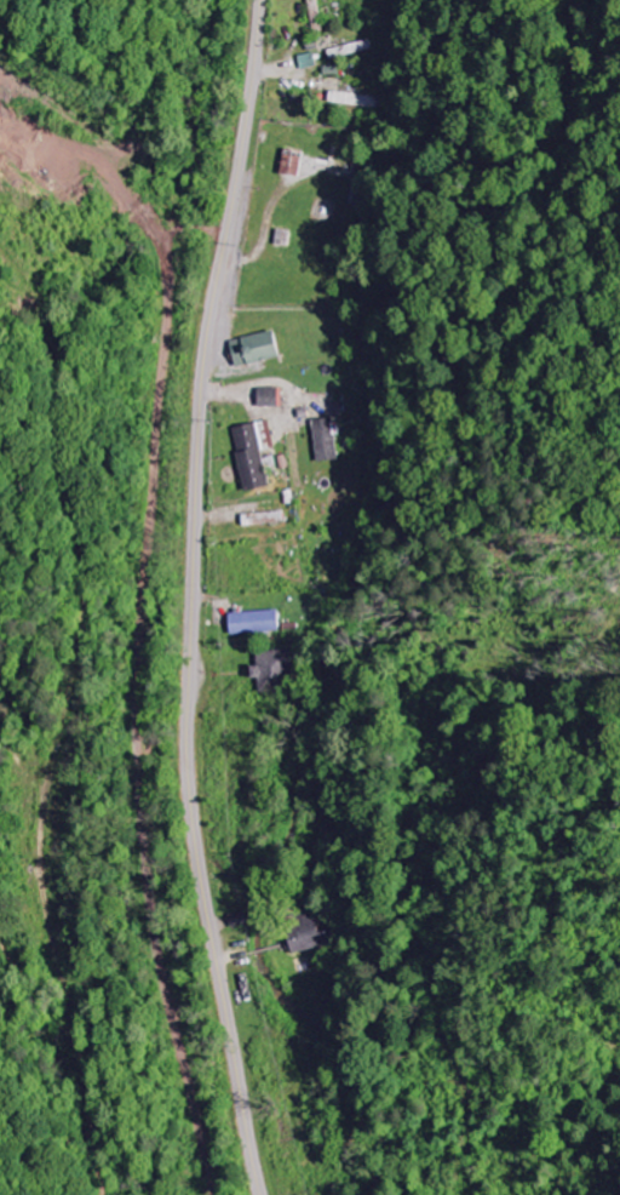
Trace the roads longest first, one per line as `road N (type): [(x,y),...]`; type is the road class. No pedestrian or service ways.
road 1 (tertiary): [(264,1194),(201,885),(188,742),(197,407),(260,0)]
road 2 (residential): [(568,1194),(616,1042)]

